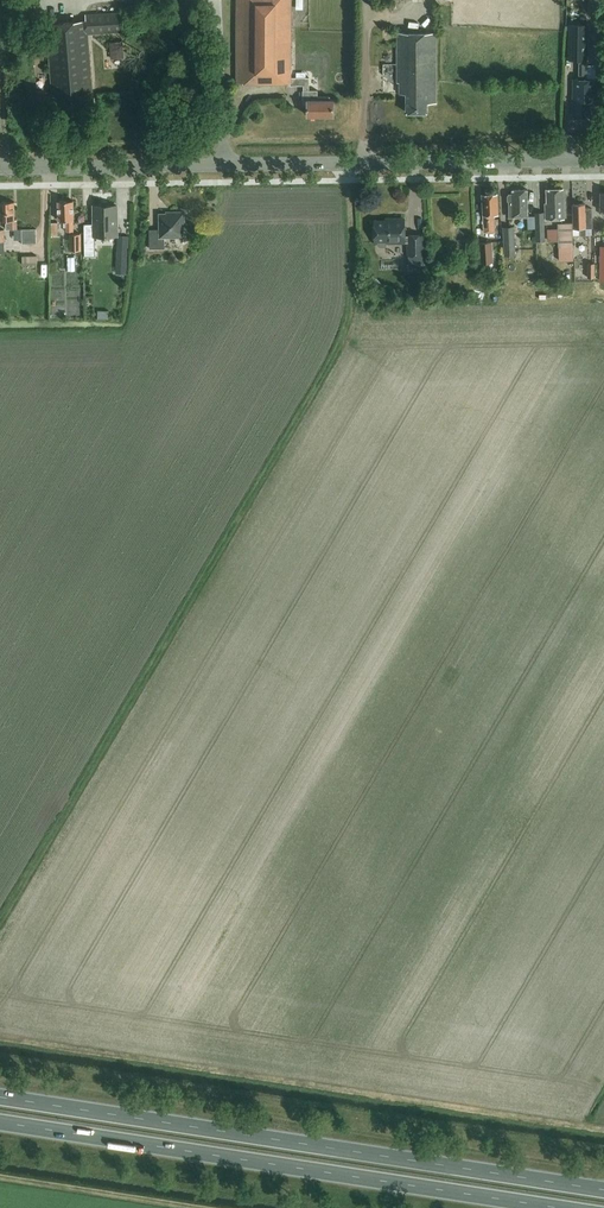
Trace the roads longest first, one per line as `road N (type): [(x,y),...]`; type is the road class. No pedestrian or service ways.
road 1 (trunk): [(603,1189),(0,1096)]
road 2 (tertiary): [(603,159),(0,164)]
road 3 (trunk): [(0,1121),(574,1207)]

